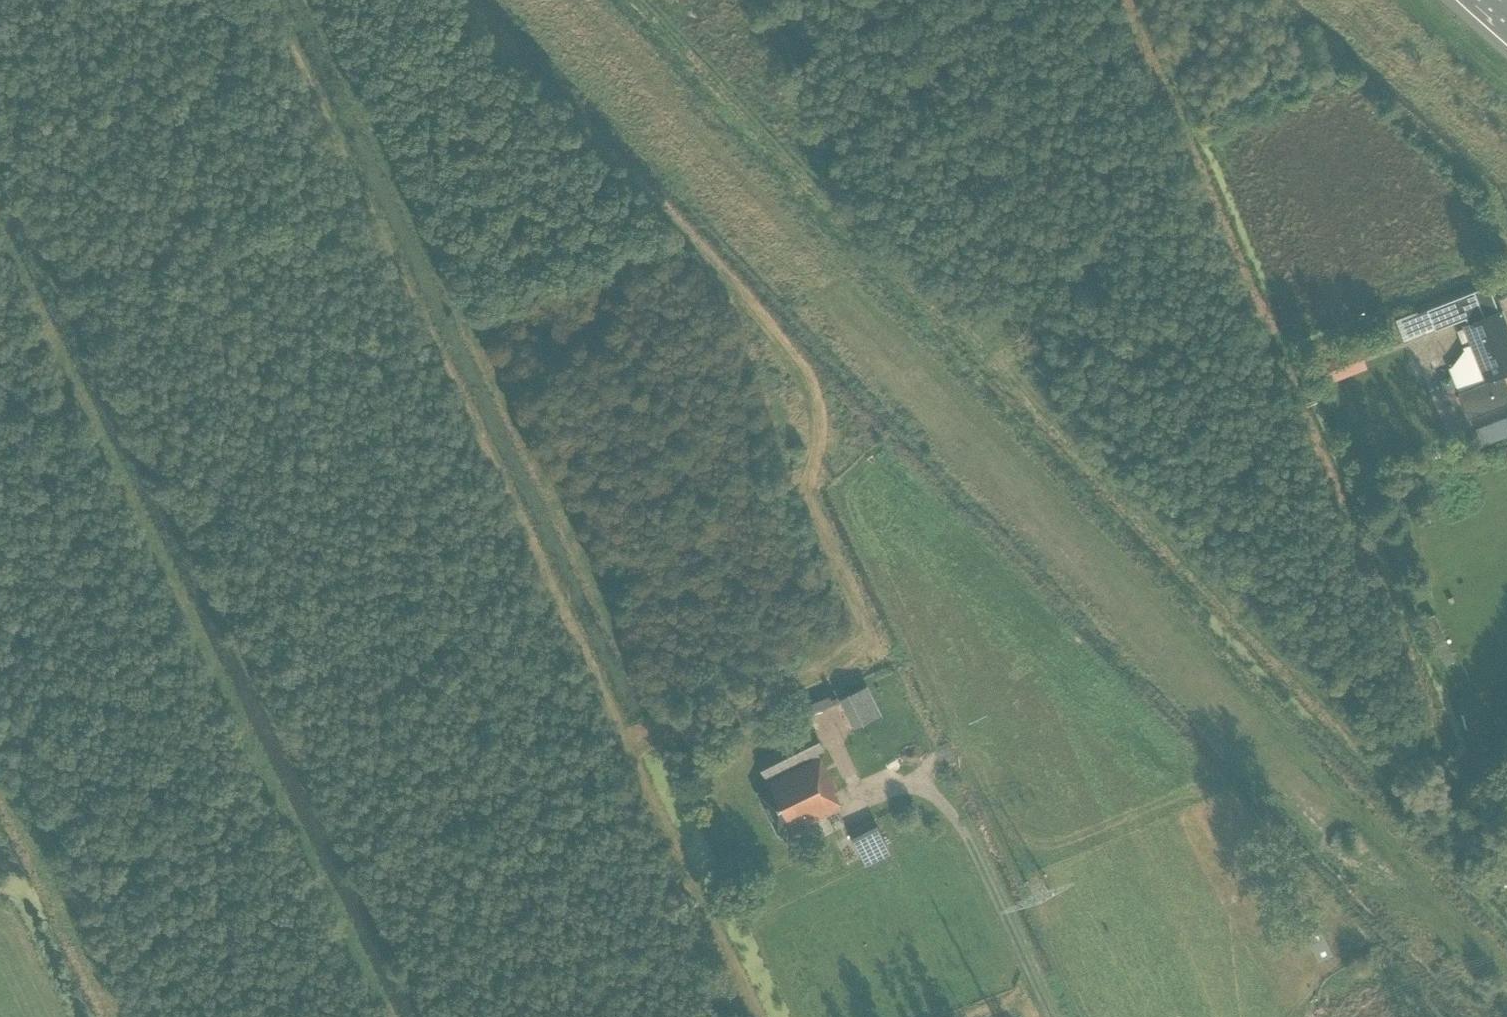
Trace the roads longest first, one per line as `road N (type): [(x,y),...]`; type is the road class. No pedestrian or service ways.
road 1 (track): [(900,790),(946,807),(1052,1016)]

